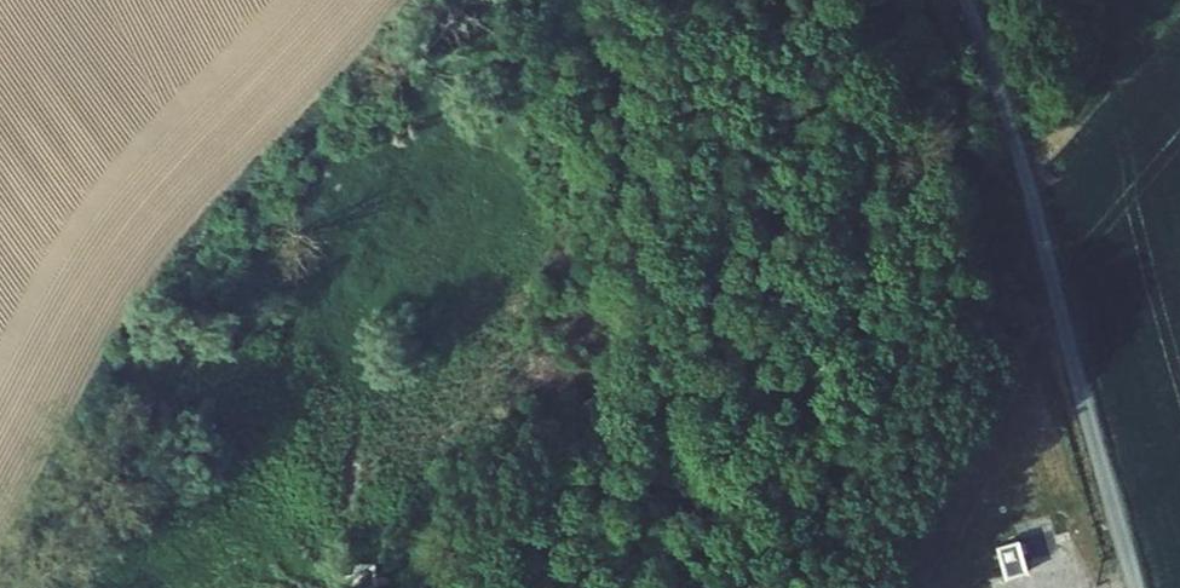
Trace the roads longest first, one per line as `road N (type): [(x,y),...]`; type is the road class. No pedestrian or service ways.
road 1 (track): [(1136,587),(960,0)]

